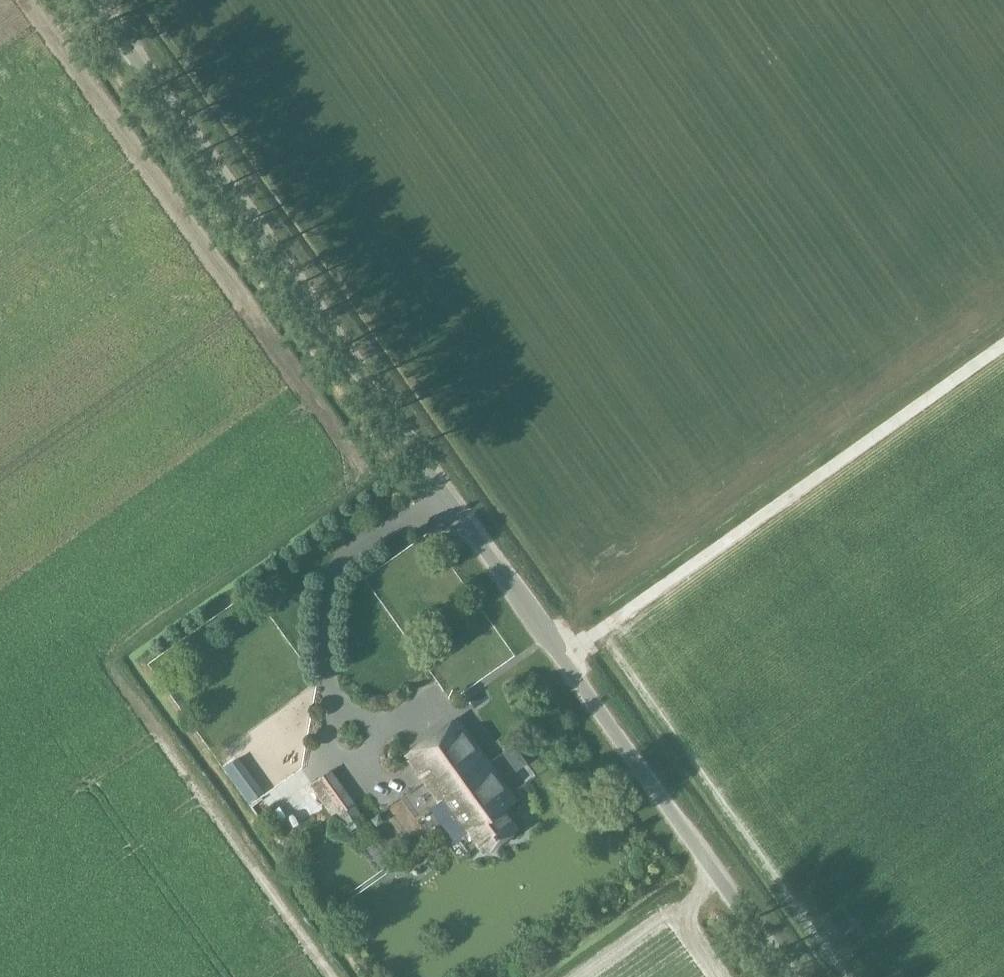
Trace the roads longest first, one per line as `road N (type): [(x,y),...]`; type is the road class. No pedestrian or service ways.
road 1 (unclassified): [(788,976),(94,0)]

